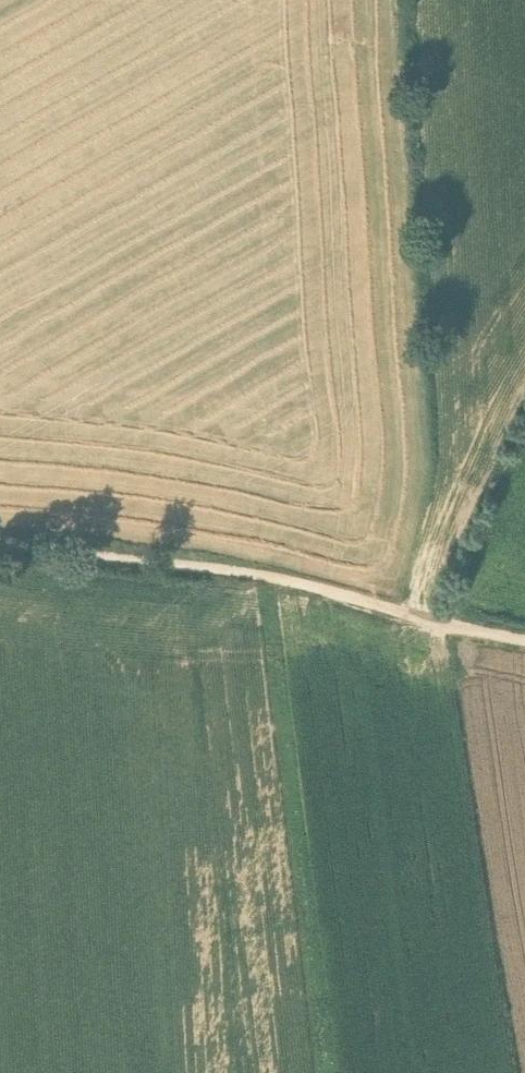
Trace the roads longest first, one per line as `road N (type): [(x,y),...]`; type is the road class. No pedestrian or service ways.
road 1 (track): [(0,544),(260,577),(524,638)]

